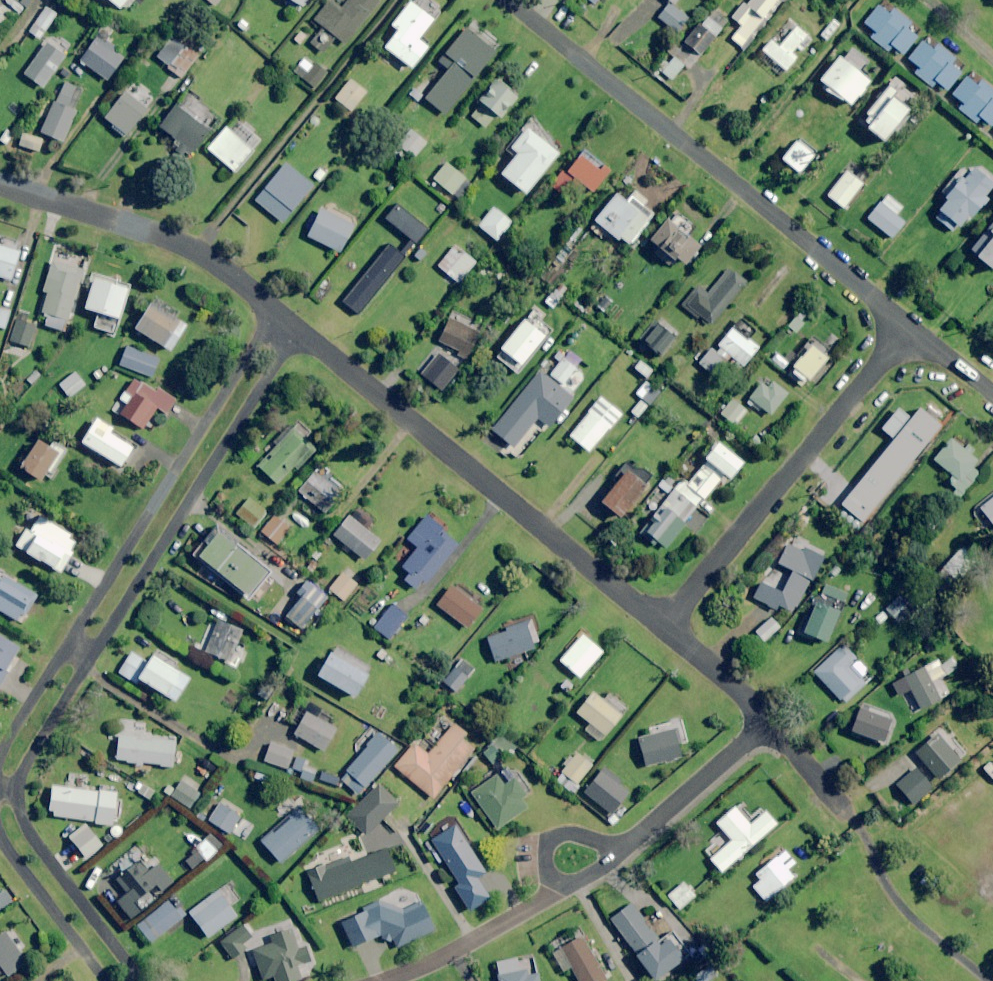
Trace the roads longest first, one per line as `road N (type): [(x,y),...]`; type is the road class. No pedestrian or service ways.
road 1 (residential): [(299,331),(18,774),(17,801),(32,839),(139,980)]
road 2 (residential): [(510,0),(911,329)]
road 3 (residential): [(0,751),(274,311)]
road 4 (residential): [(299,331),(660,623)]
road 5 (residential): [(660,623),(911,329)]
road 6 (residential): [(0,184),(173,241),(274,311)]
road 7 (residential): [(382,980),(539,903),(556,880)]
road 8 (residential): [(763,721),(625,847)]
road 9 (residential): [(106,980),(0,837)]
road 10 (residential): [(660,623),(763,721)]
road 11 (residential): [(763,721),(846,811)]
road 12 (residential): [(556,880),(545,856),(553,837),(625,847)]

